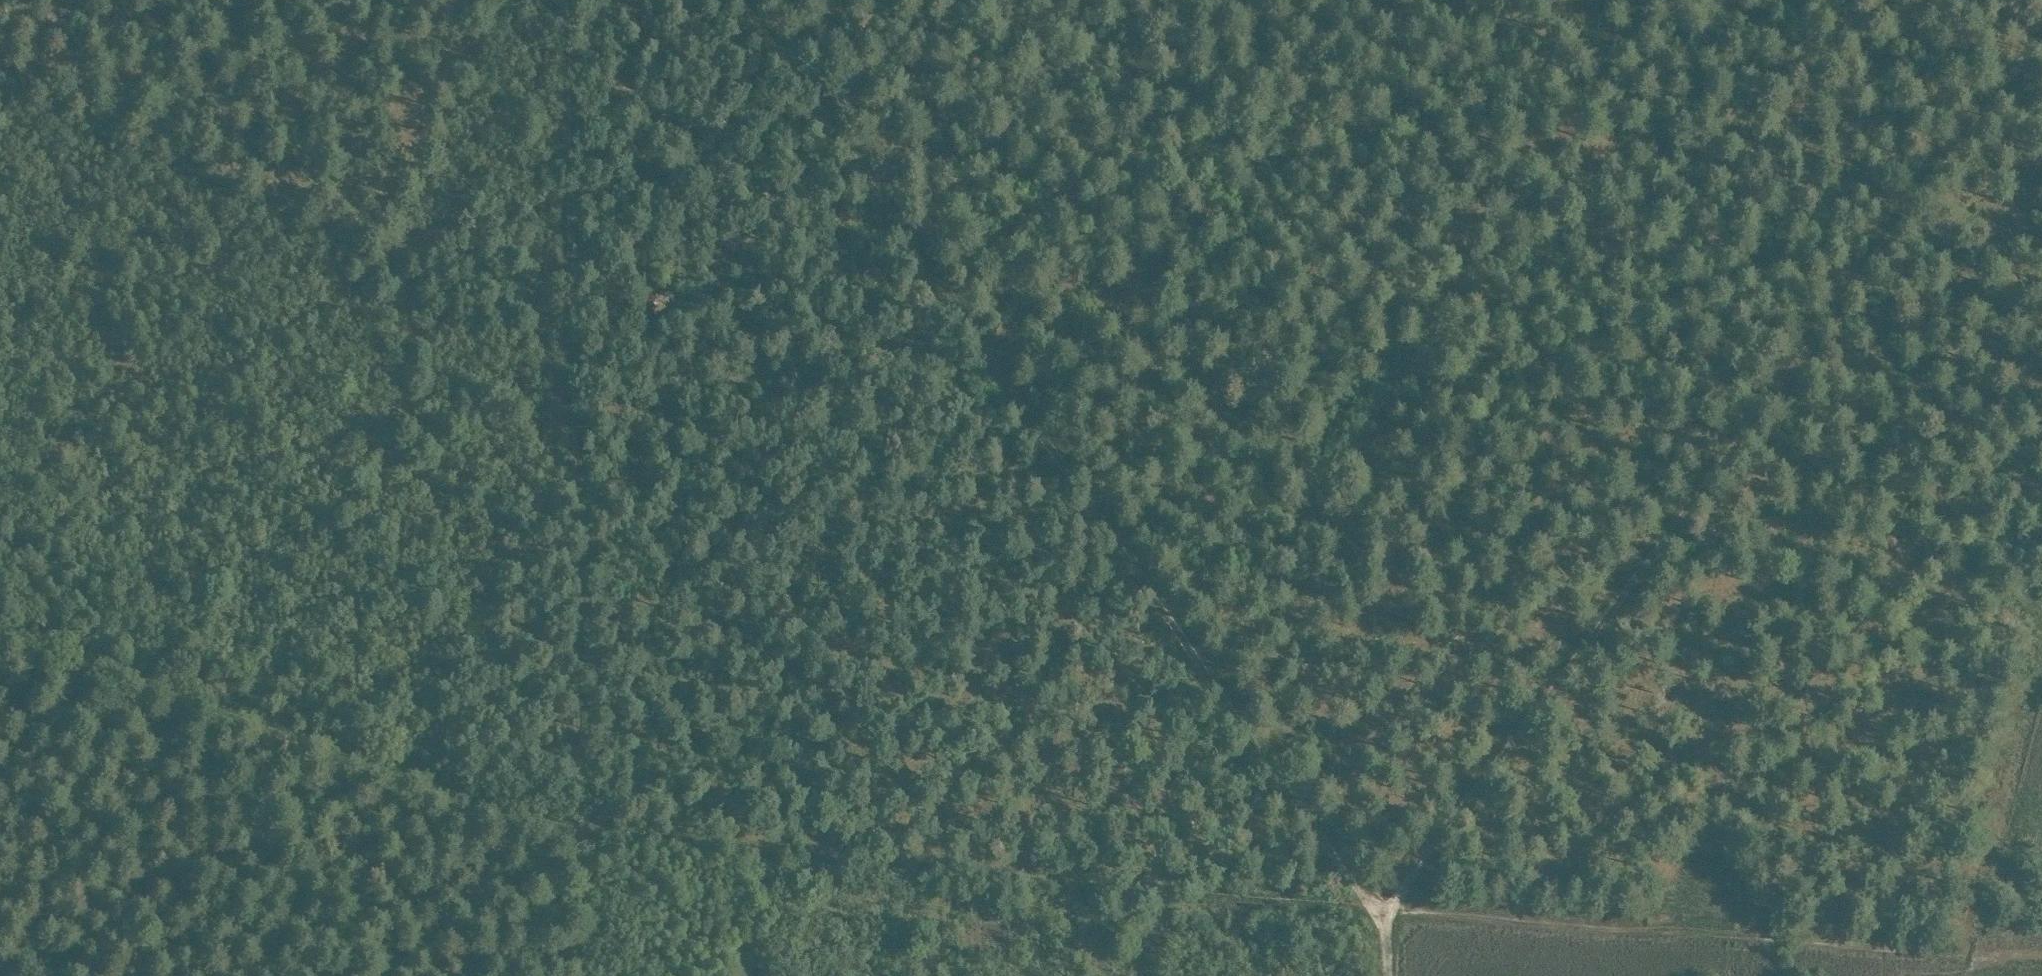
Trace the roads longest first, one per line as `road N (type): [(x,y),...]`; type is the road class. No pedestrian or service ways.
road 1 (track): [(745,0),(1370,902)]
road 2 (track): [(594,840),(581,0)]
road 3 (track): [(594,840),(1370,902)]
road 4 (track): [(594,840),(0,626)]
road 5 (track): [(1389,903),(1960,959)]
road 6 (track): [(1960,959),(1976,877),(2041,658)]
road 7 (track): [(593,975),(594,840)]

